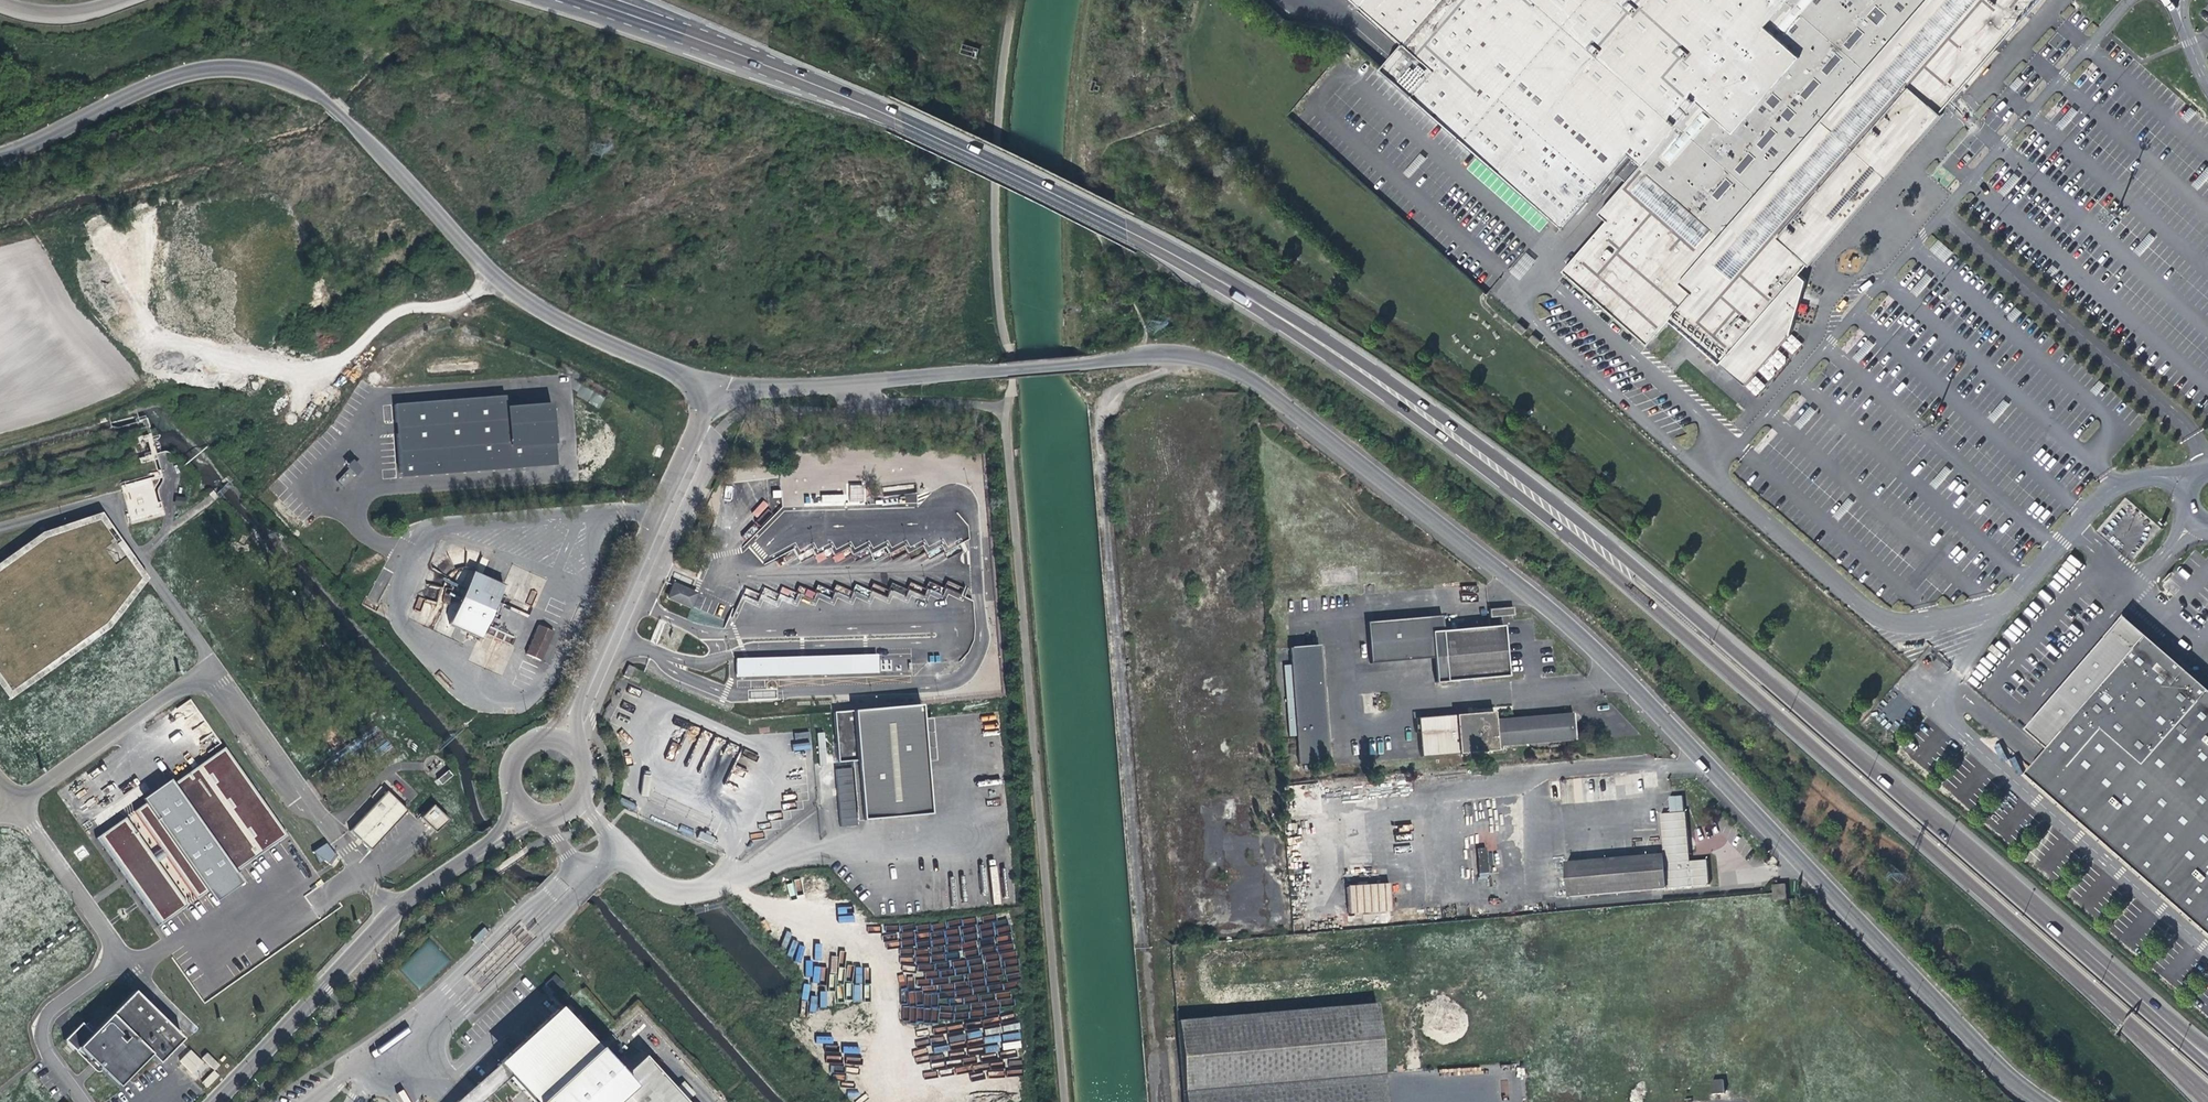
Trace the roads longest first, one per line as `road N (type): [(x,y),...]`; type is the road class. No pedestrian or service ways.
road 1 (unclassified): [(2044,1101),(1805,872),(1551,607),(1227,366),(1164,357),(700,393)]
road 2 (trunk): [(801,83),(1041,189),(1304,339),(1597,558),(2101,998)]
road 3 (trunk): [(1806,714),(1510,466),(1284,311),(1042,174),(804,70)]
road 4 (unclassified): [(395,914),(209,671),(15,802),(112,942),(109,968),(47,1017),(43,1030),(48,1053),(85,1101)]
road 5 (unclassified): [(700,393),(680,374),(565,323),(491,273),(323,98),(273,75),(223,67),(167,77),(0,156)]
road 6 (trunk): [(2207,1066),(1806,714)]
road 7 (trunk): [(2207,1045),(1806,714)]
road 8 (unclassified): [(700,393),(703,426),(592,691),(560,742)]
road 9 (trunk): [(541,0),(801,83)]
road 10 (unclassified): [(395,914),(214,1101)]
road 11 (motorway): [(572,0),(801,83)]
road 12 (motorway): [(804,70),(606,0)]
road 13 (trunk): [(804,70),(638,0)]
road 14 (unclassified): [(527,804),(509,828),(395,914)]
road 15 (trunk): [(2101,998),(2202,1101)]
road 16 (trunk): [(2101,998),(2207,1092)]
road 17 (unclassified): [(527,804),(564,806),(581,787),(581,763),(560,742)]

